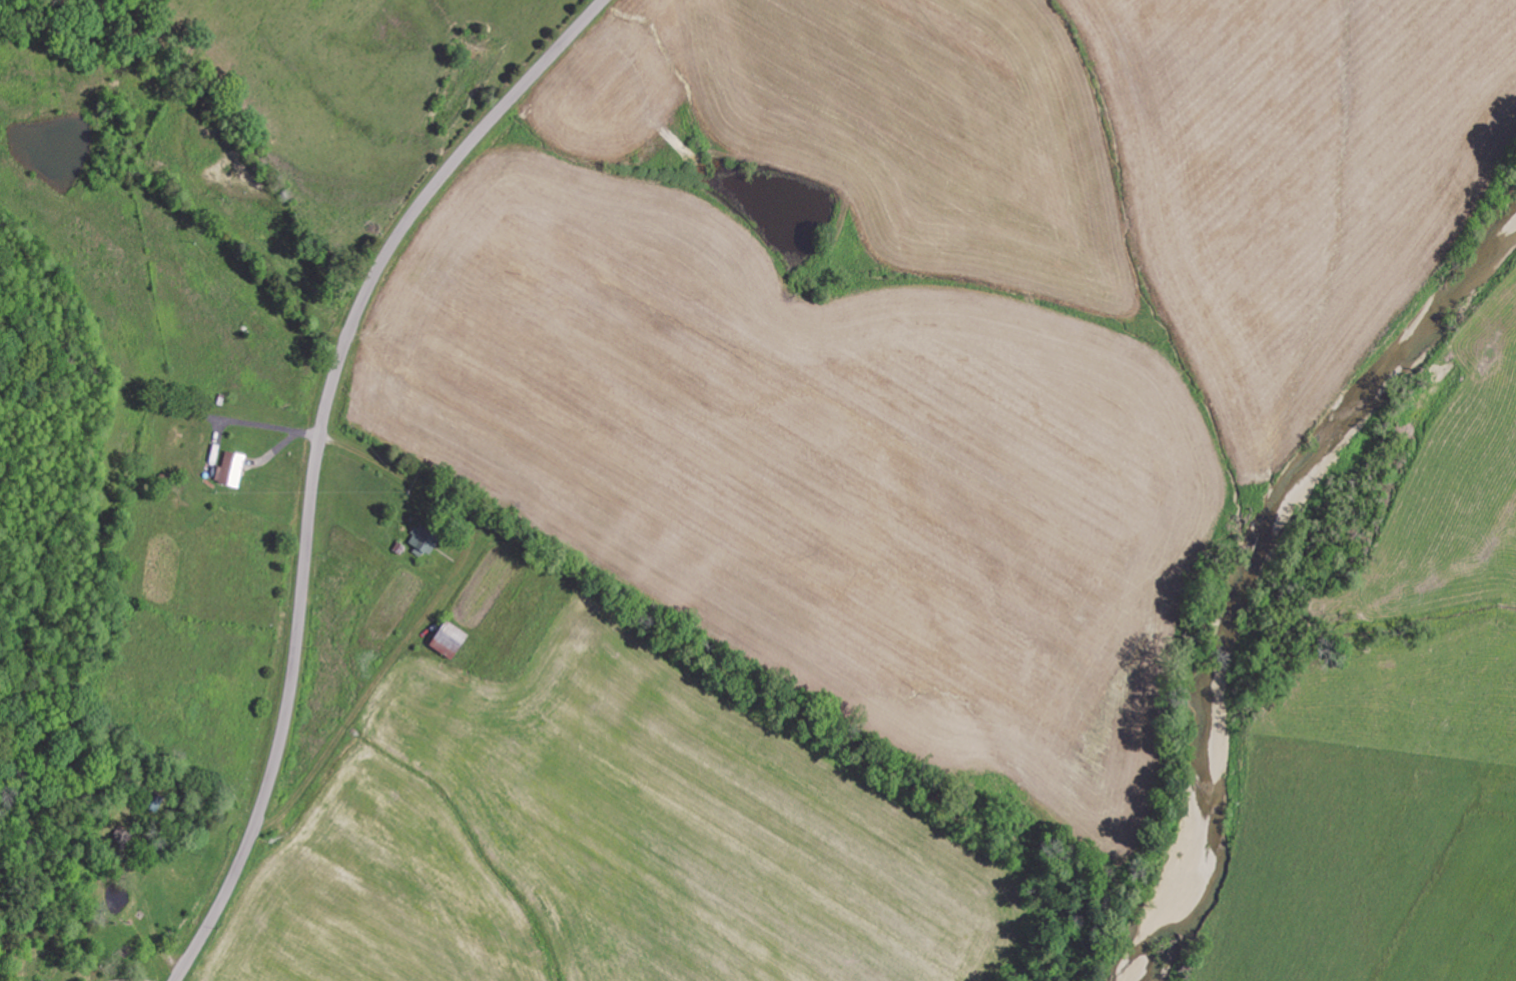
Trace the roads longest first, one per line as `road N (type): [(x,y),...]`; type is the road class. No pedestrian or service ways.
road 1 (residential): [(175,980),(229,885),(271,769),(324,419),(360,303),(424,198),(605,0)]
road 2 (residential): [(27,0),(140,48),(253,237),(158,502)]

